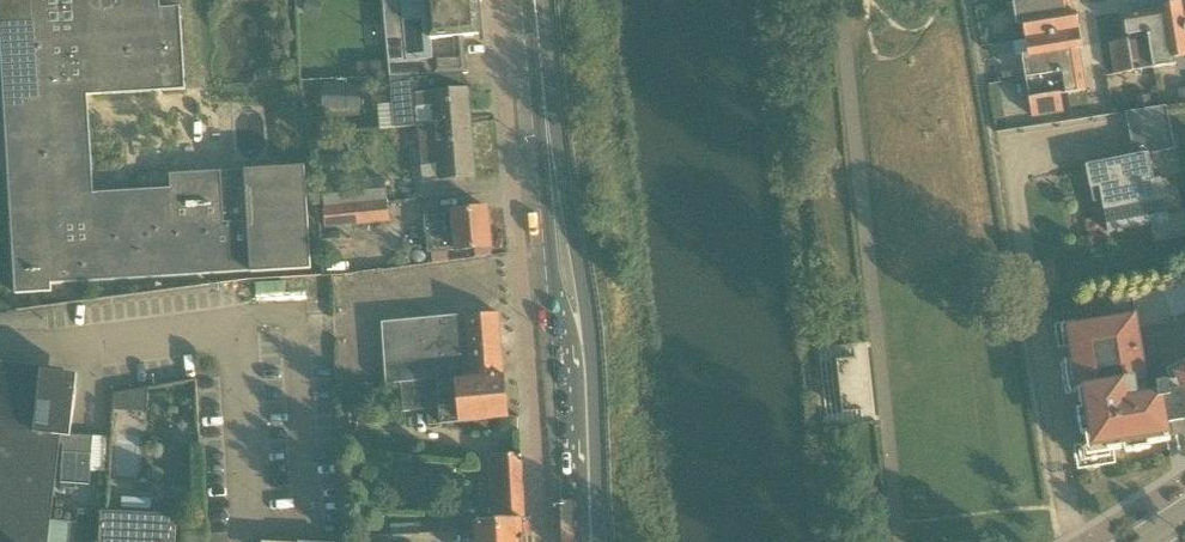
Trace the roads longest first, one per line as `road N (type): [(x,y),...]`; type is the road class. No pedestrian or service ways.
road 1 (primary): [(581,541),(572,334),(540,0)]

